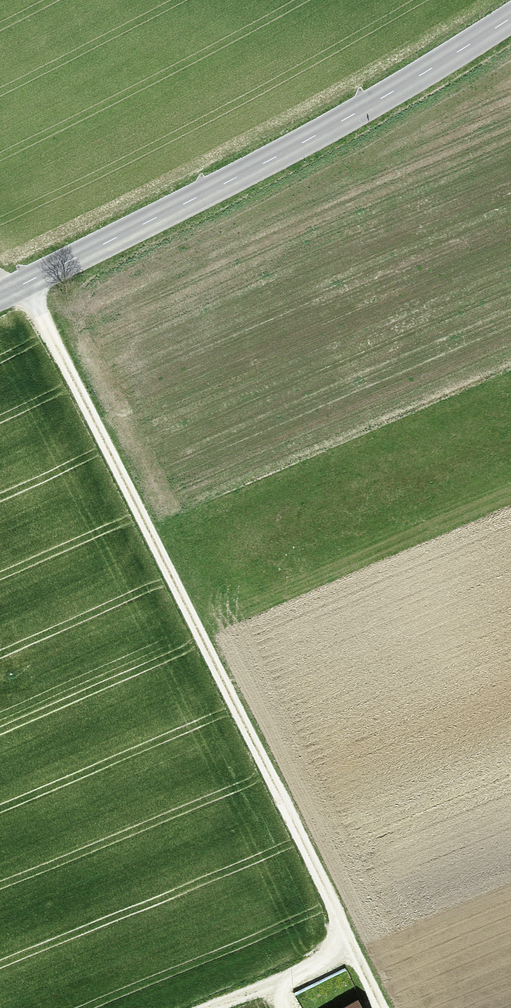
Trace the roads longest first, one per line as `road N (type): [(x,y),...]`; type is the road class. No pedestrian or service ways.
road 1 (track): [(26,285),(381,1007)]
road 2 (tertiary): [(0,296),(332,126),(510,17)]
road 3 (track): [(199,1007),(350,944)]

